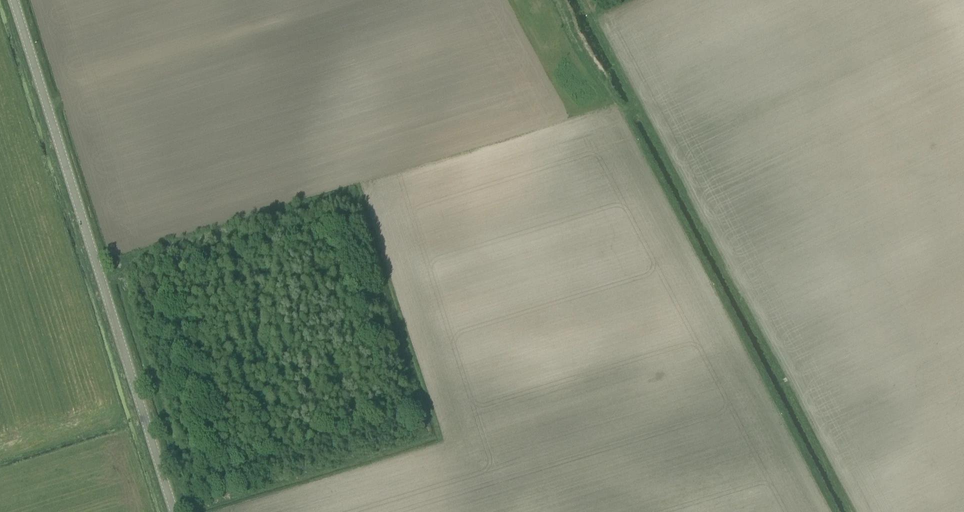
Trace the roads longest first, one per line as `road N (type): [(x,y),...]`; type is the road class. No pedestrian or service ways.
road 1 (unclassified): [(173,511),(15,0)]

